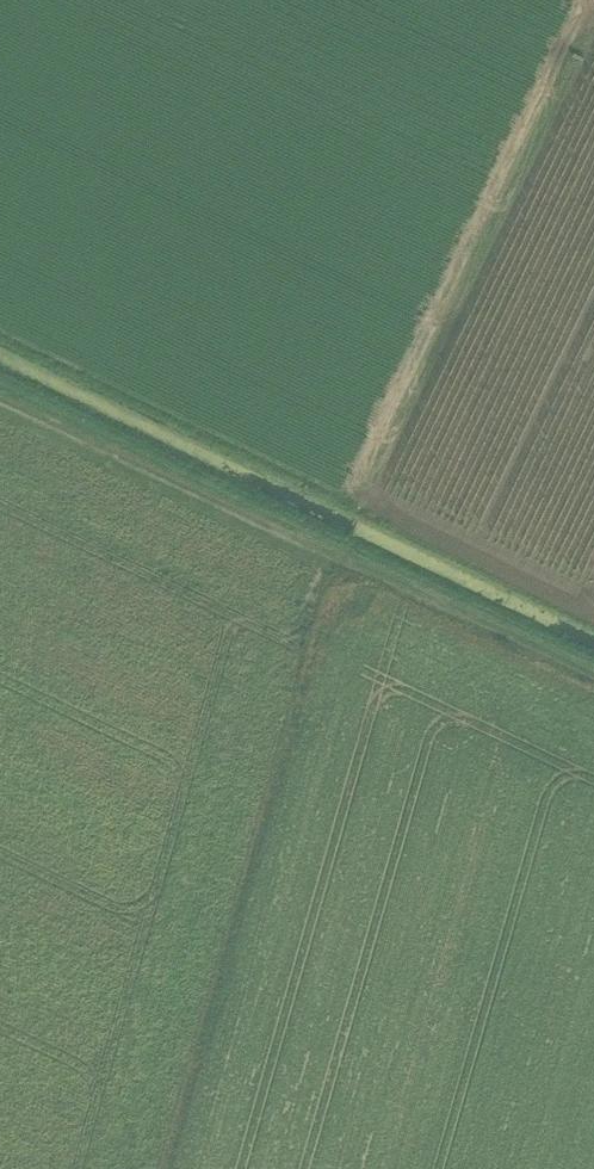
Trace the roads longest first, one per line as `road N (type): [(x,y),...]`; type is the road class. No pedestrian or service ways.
road 1 (track): [(593,677),(0,398)]

